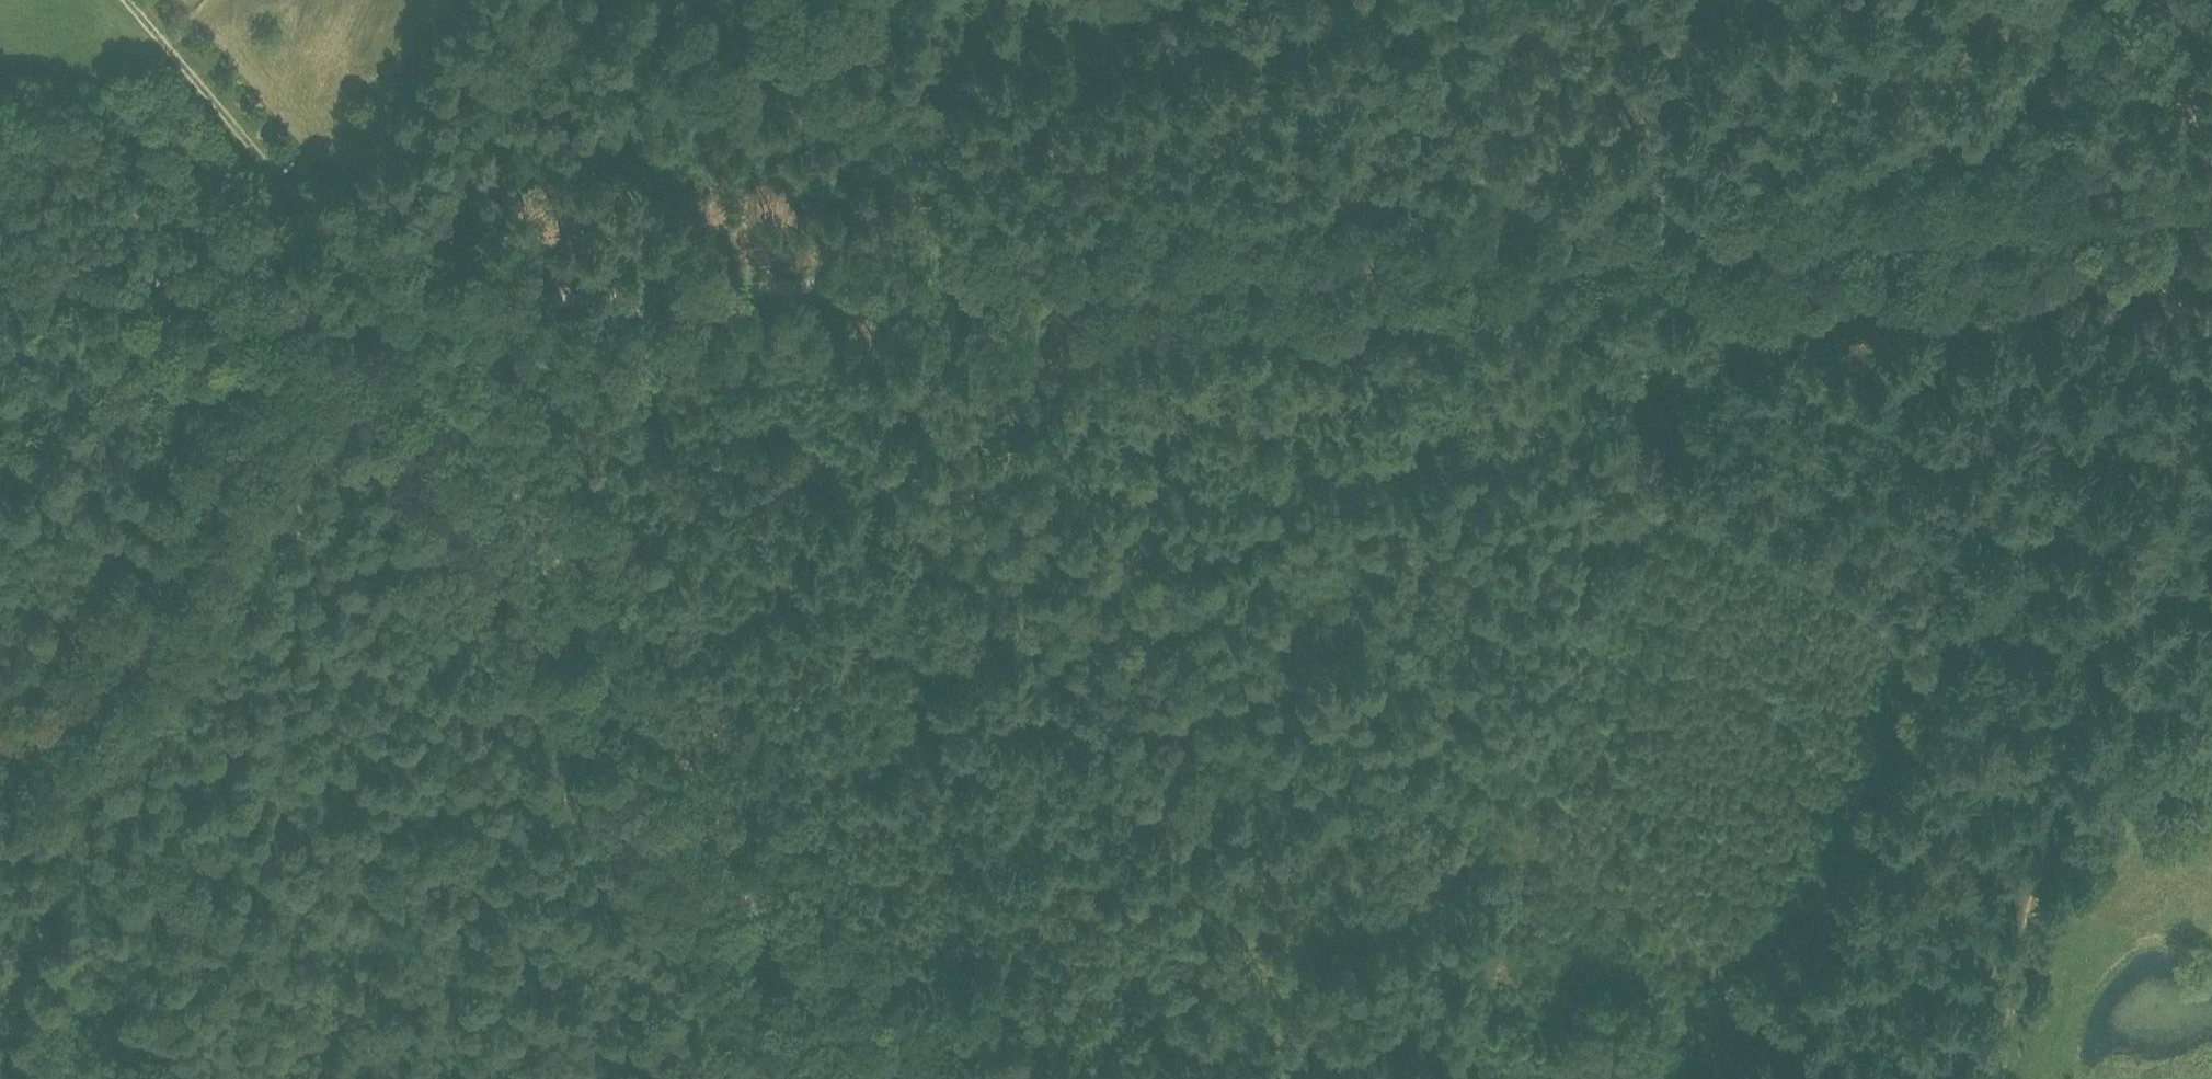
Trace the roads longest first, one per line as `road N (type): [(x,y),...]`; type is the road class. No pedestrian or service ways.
road 1 (track): [(426,297),(1073,245),(1628,219),(2211,176)]
road 2 (track): [(373,295),(863,1078)]
road 3 (track): [(0,262),(373,295)]
road 4 (track): [(315,221),(147,0)]
road 5 (track): [(1628,219),(1621,0)]

